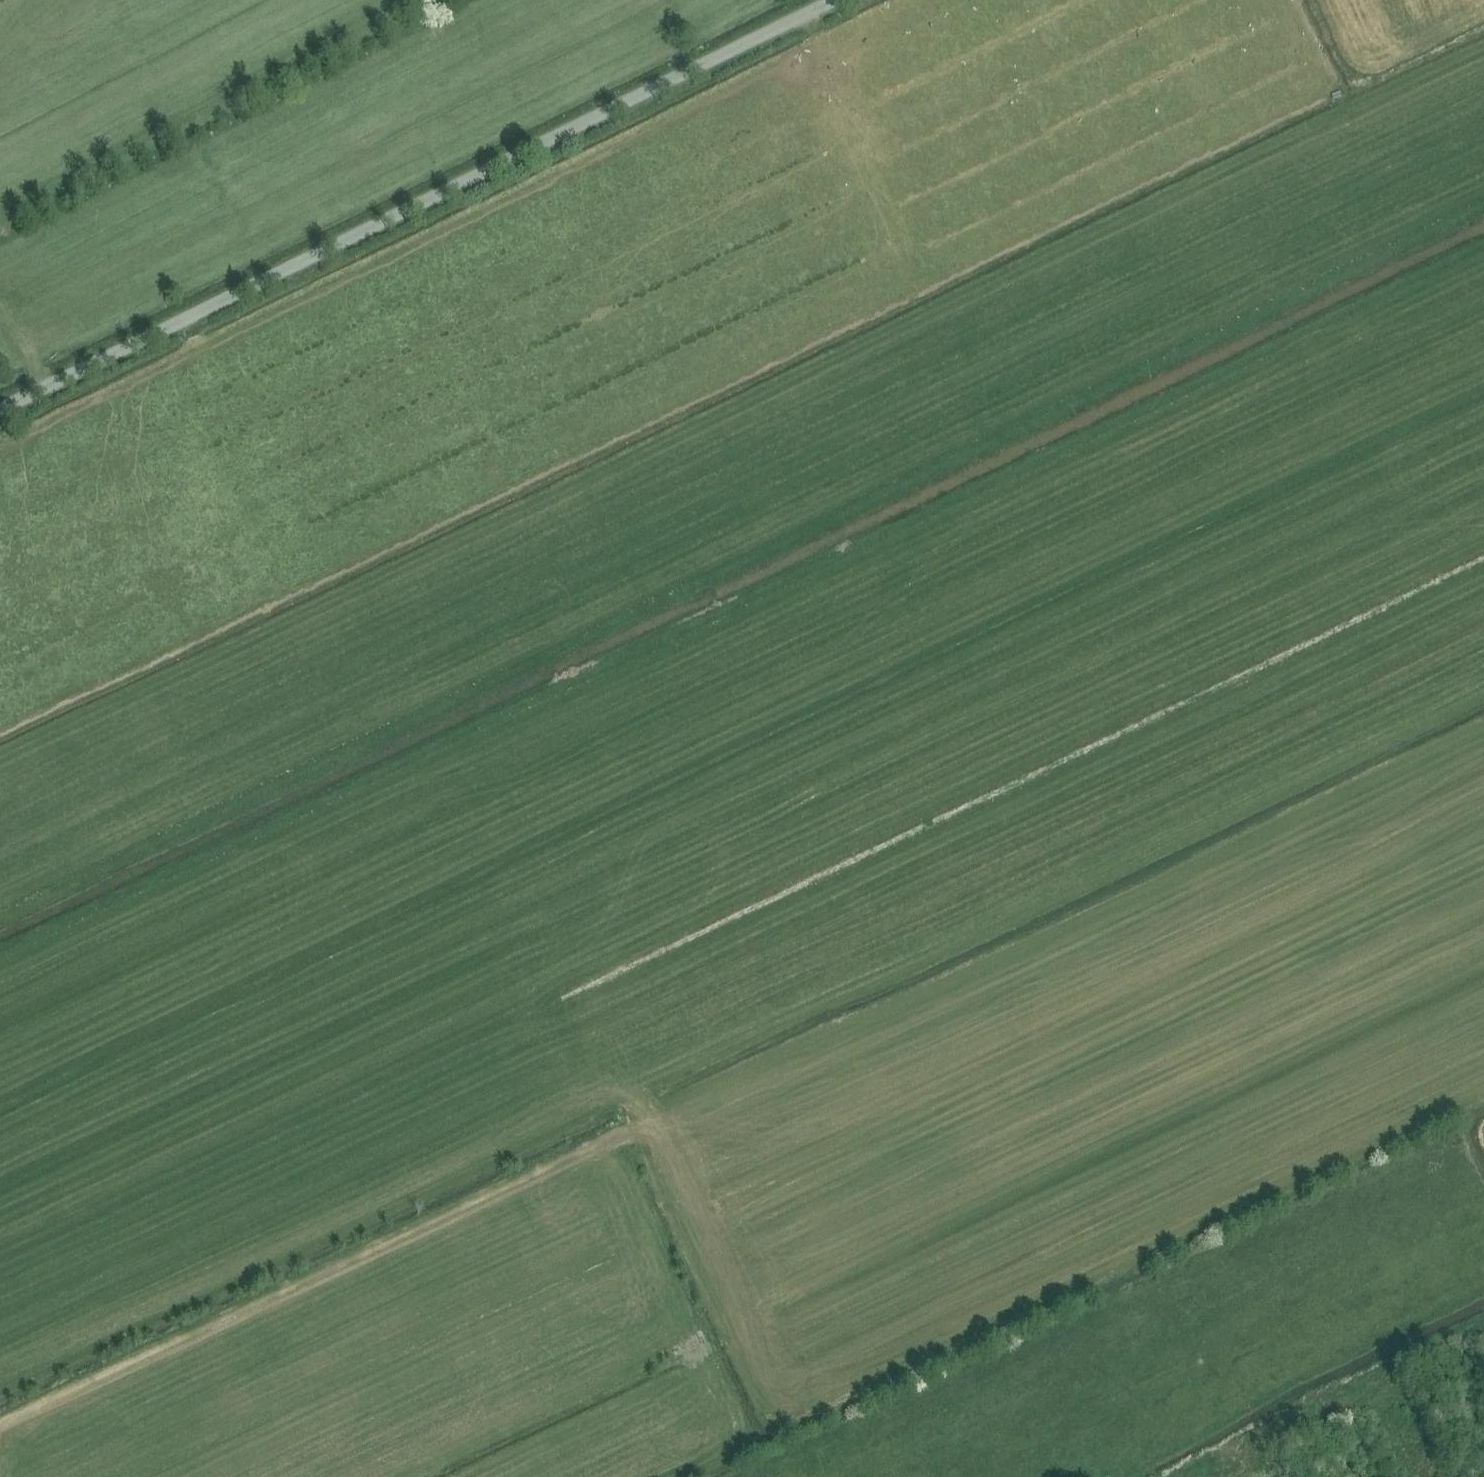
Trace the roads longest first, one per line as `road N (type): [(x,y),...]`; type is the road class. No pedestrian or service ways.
road 1 (unclassified): [(0,410),(840,0)]

